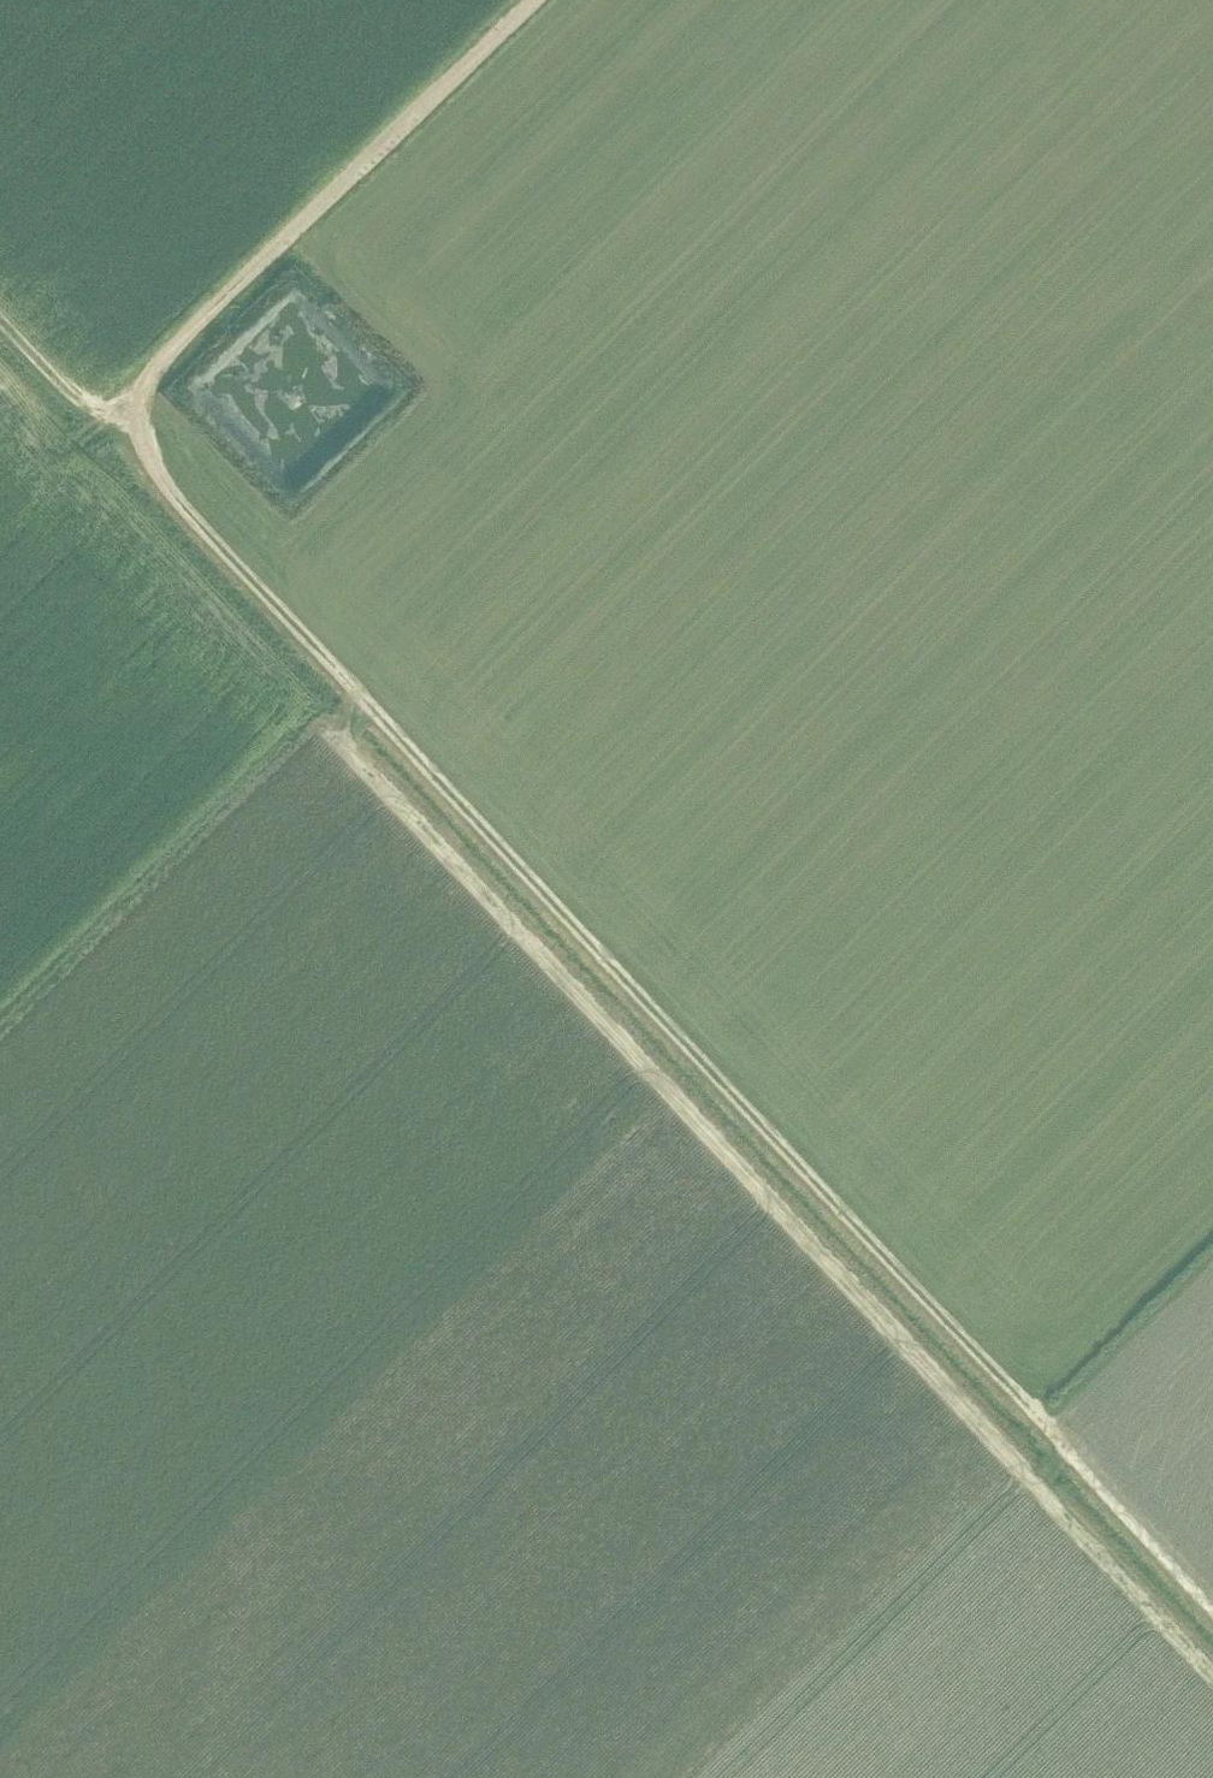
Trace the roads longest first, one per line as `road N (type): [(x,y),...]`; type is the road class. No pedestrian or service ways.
road 1 (track): [(1212,1609),(165,485),(142,443),(142,379),(532,0)]

